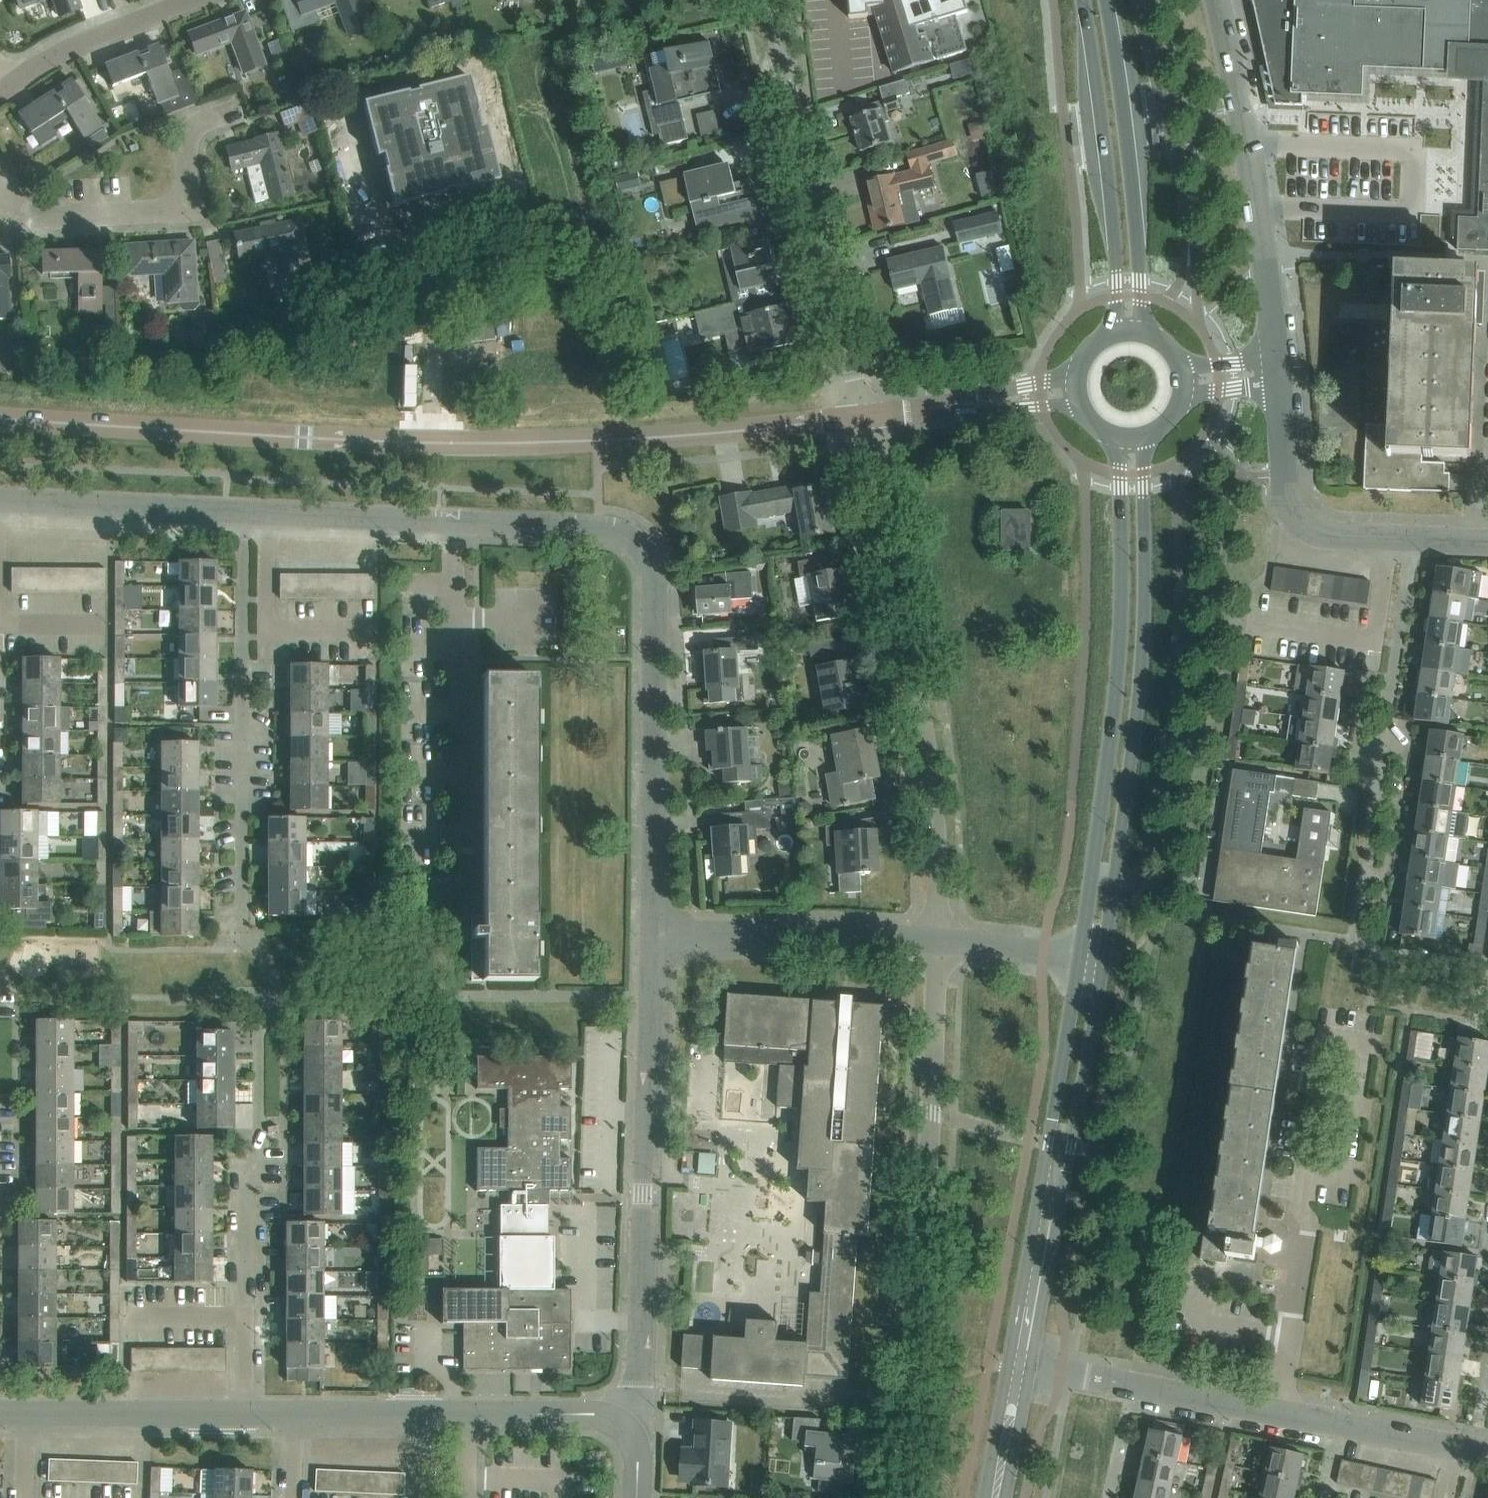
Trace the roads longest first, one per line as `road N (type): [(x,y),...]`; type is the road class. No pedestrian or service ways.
road 1 (unclassified): [(864,417),(635,438),(429,443),(0,418)]
road 2 (residential): [(900,1497),(938,939)]
road 3 (tertiary): [(1104,964),(1140,674),(1148,433)]
road 4 (residential): [(938,939),(937,836),(922,718),(864,417)]
road 5 (tertiary): [(1116,434),(1119,622),(1077,957)]
road 6 (residential): [(625,1429),(642,1388),(655,934)]
road 7 (residential): [(0,500),(456,521)]
road 8 (residential): [(1280,1419),(1310,1230),(1300,1199),(1326,1036),(1374,1043)]
road 9 (residential): [(466,945),(468,684),(452,650),(456,521)]
road 10 (residential): [(864,417),(782,66),(775,0)]
road 11 (tertiary): [(1077,957),(1006,1369)]
road 12 (tertiary): [(1030,1373),(1104,964)]
road 13 (residential): [(655,934),(655,586),(638,544)]
road 14 (residential): [(1274,361),(1267,260),(1220,0)]
road 15 (tertiary): [(1081,0),(1105,161),(1118,335)]
road 16 (tertiary): [(1144,335),(1105,0)]
road 17 (residential): [(1487,546),(1338,542),(1303,528),(1287,502),(1277,389)]
road 18 (residential): [(240,106),(195,127),(190,186),(179,208),(33,217),(0,186)]
road 19 (residential): [(655,934),(938,939)]
road 20 (residential): [(255,1410),(256,1313),(126,1312)]
road 21 (residential): [(31,1408),(255,1410)]
road 22 (residential): [(1487,1459),(1280,1419)]
road 23 (residential): [(4,91),(91,38),(192,0)]
road 24 (residential): [(456,521),(600,527),(638,544)]
road 25 (residential): [(294,1411),(474,1413)]
road 26 (residential): [(474,1413),(590,1413),(625,1429)]
road 27 (residential): [(1280,1419),(1129,1389)]
road 28 (residential): [(938,939),(1077,957)]
road 29 (tertiary): [(1006,1369),(989,1497)]
road 30 (tertiary): [(1001,1497),(1030,1373)]

